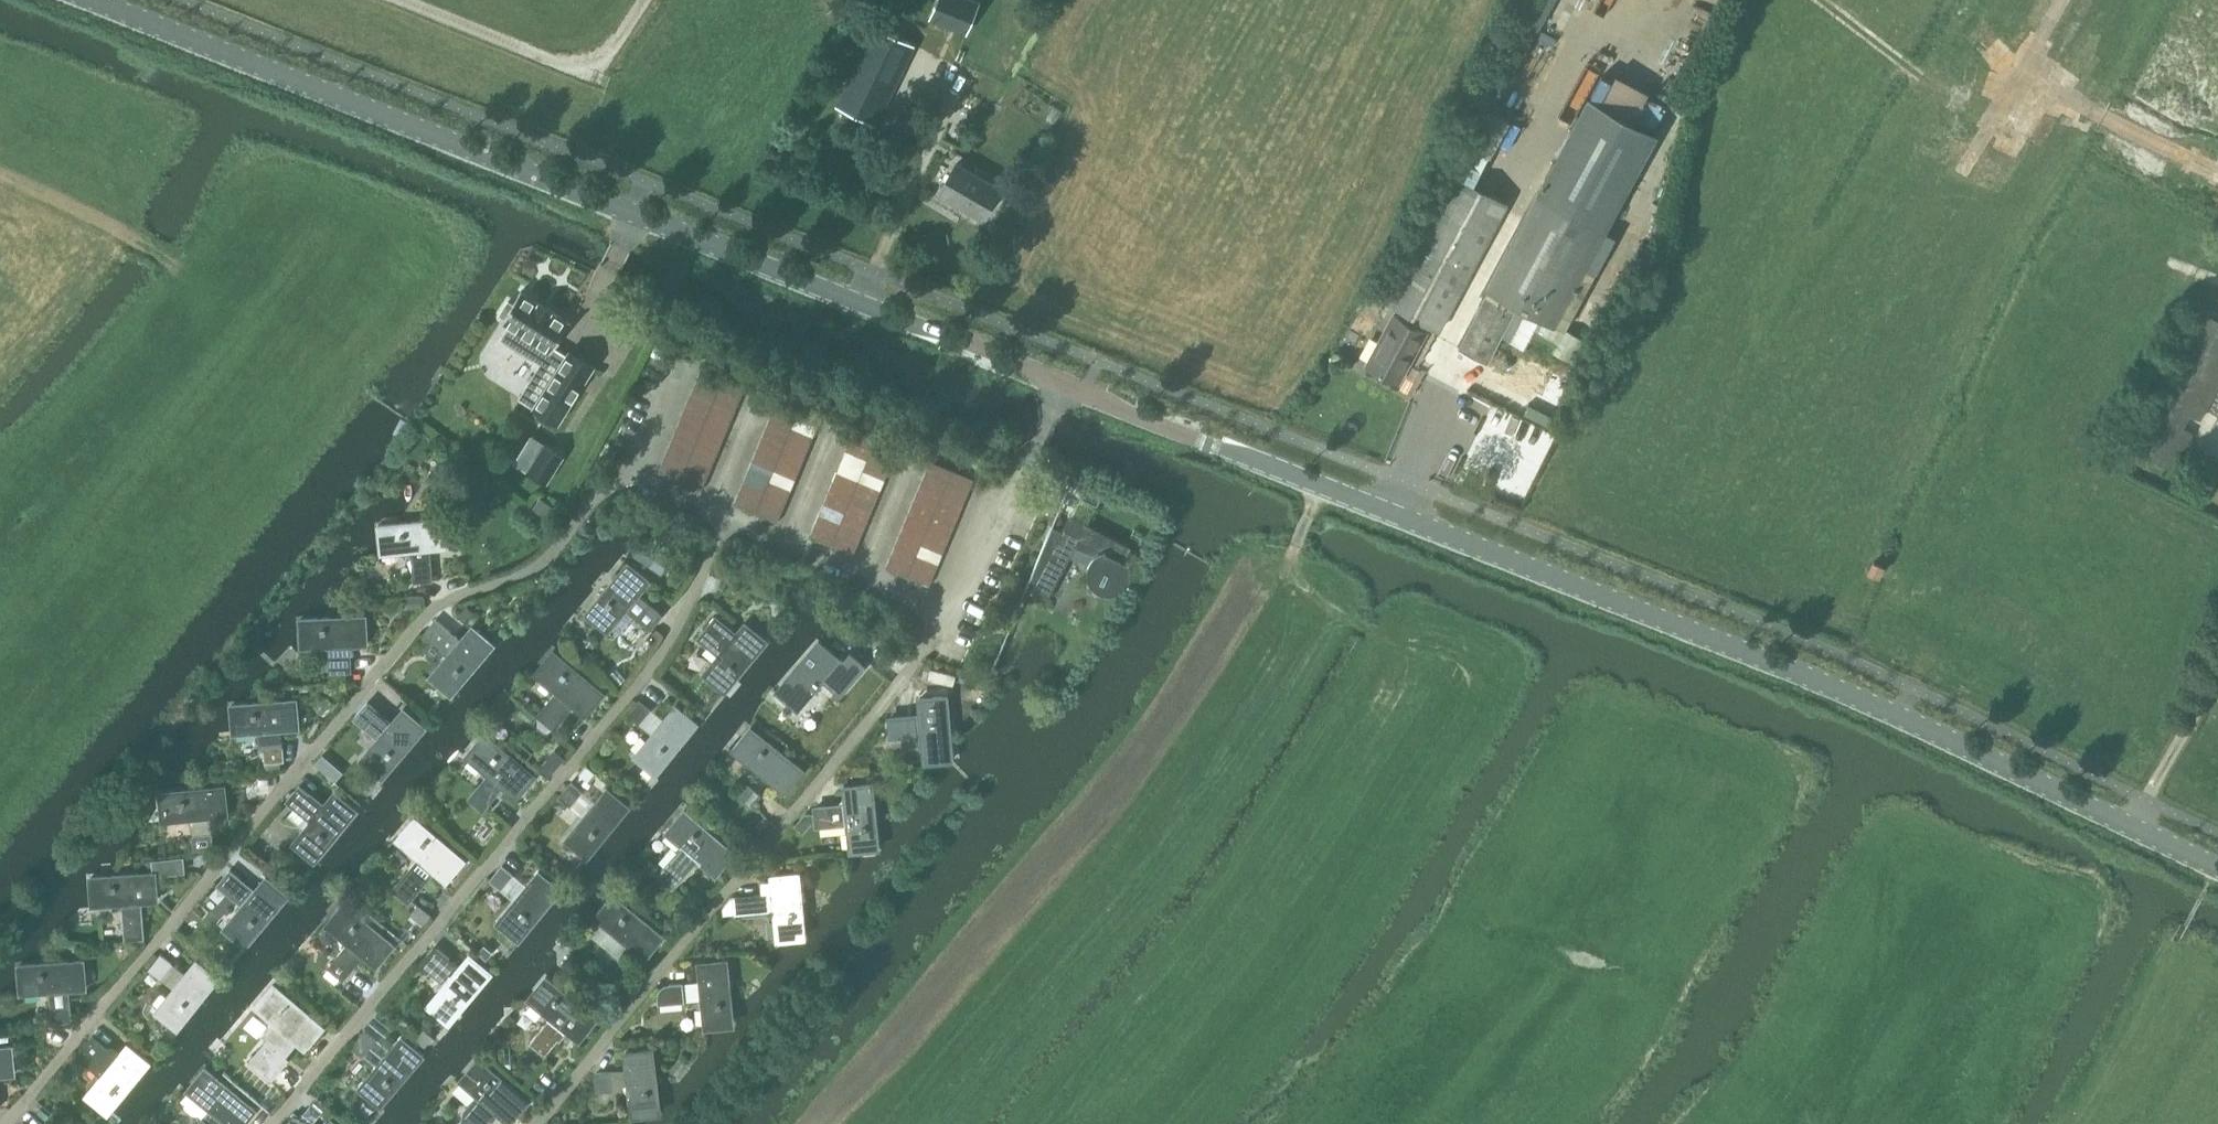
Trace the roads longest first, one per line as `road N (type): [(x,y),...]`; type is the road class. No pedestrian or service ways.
road 1 (unclassified): [(2217,866),(1930,730),(1066,384)]
road 2 (unclassified): [(1066,384),(90,0)]
road 3 (residential): [(631,482),(611,474),(528,569),(426,609),(4,1123)]
road 4 (residential): [(722,521),(649,667),(274,1123)]
road 5 (residential): [(949,616),(537,1123)]
road 6 (track): [(398,0),(598,78),(648,0)]
road 7 (track): [(206,327),(190,259),(0,171)]
road 8 (residential): [(1032,454),(949,616)]
road 9 (residential): [(860,579),(914,453)]
road 10 (residential): [(785,547),(836,422)]
road 11 (residential): [(710,516),(761,394)]
road 12 (residential): [(631,482),(683,363)]

